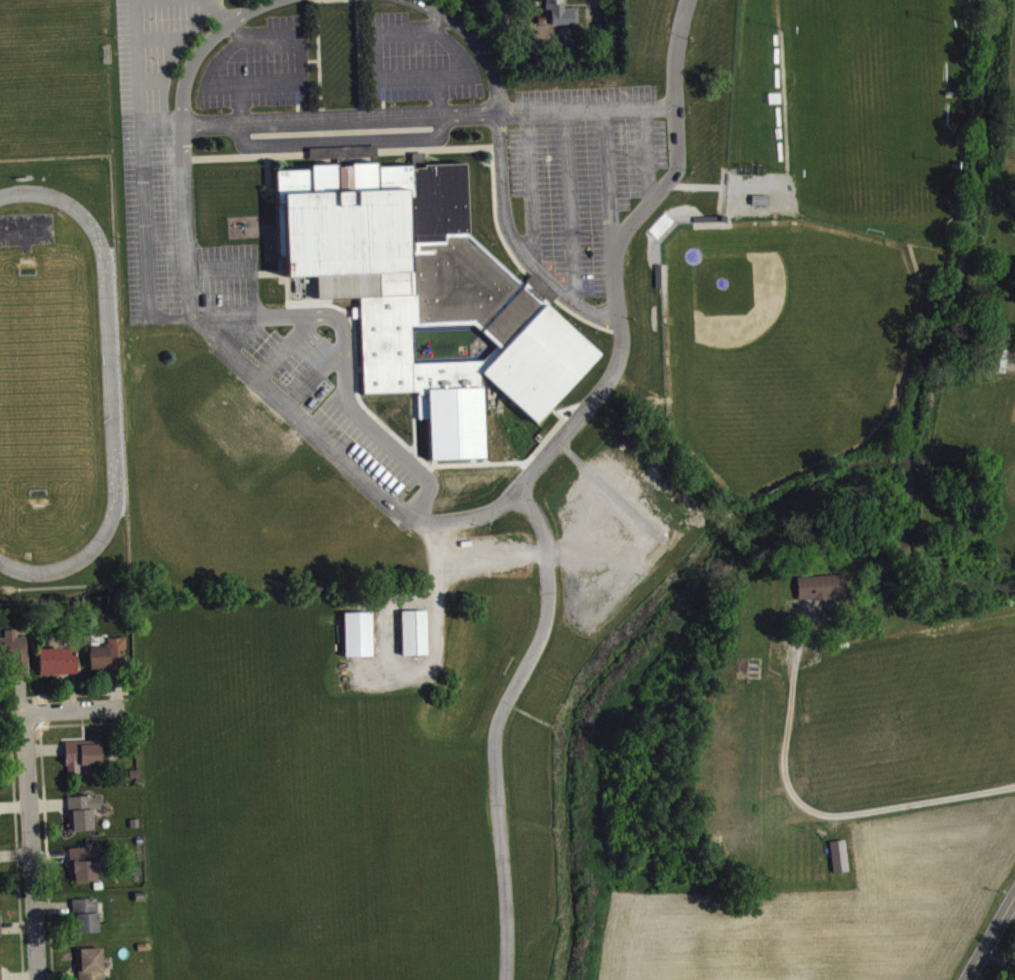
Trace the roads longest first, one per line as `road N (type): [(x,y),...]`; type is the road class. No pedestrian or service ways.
road 1 (residential): [(28,713),(39,979)]
road 2 (residential): [(0,714),(125,710)]

